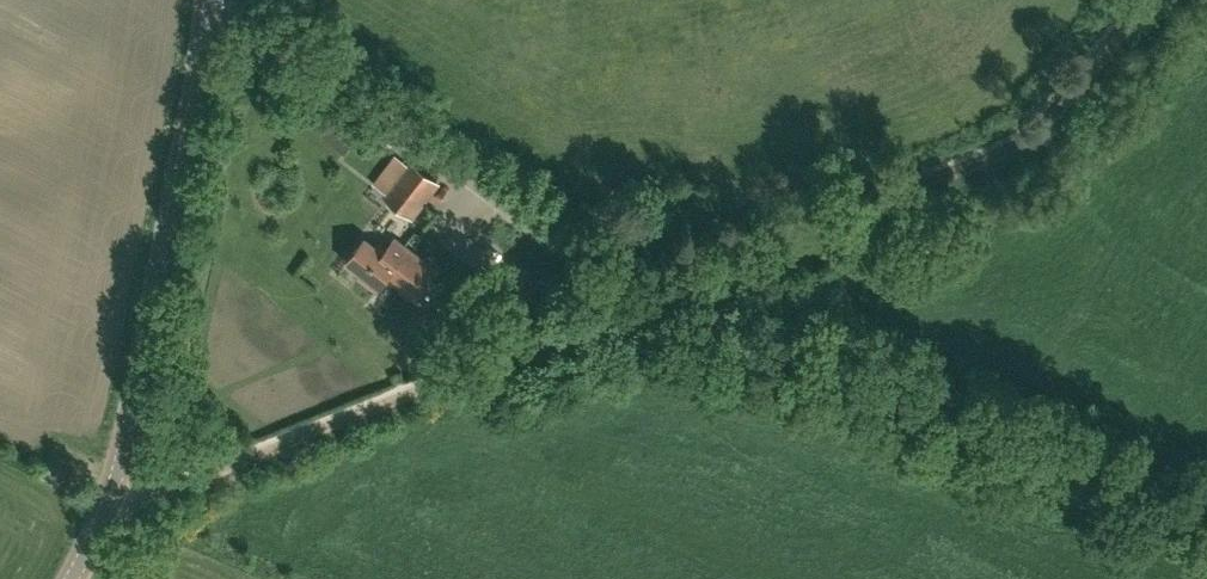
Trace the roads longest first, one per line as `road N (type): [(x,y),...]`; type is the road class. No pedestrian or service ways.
road 1 (track): [(1154,0),(1025,144),(103,519)]
road 2 (unclassified): [(1206,512),(983,412),(627,292),(223,0)]
road 3 (tertiary): [(70,578),(121,469),(213,0)]

